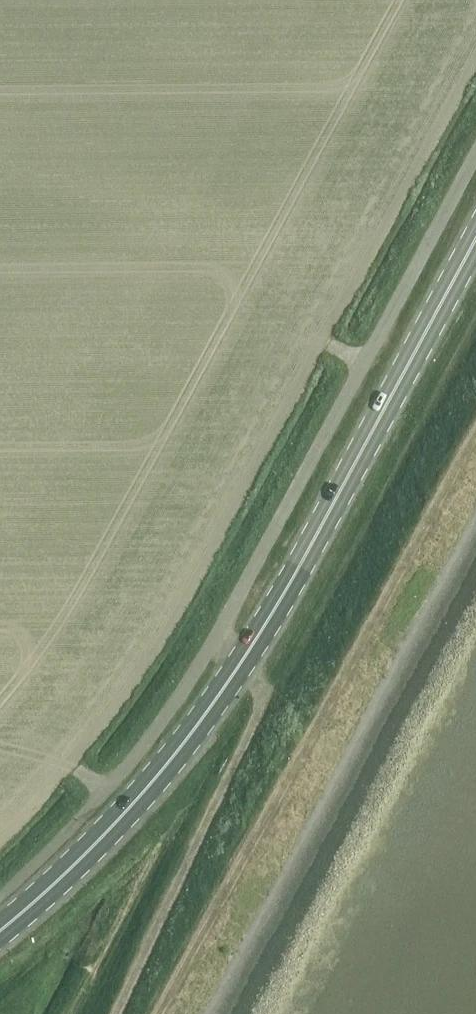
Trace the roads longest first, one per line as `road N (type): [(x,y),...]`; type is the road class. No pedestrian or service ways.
road 1 (primary): [(0,932),(119,821),(255,643),(475,243)]
road 2 (unclassified): [(475,154),(180,697),(70,834)]
road 3 (track): [(475,437),(162,1013)]
road 4 (track): [(205,654),(260,693),(265,707),(98,1013)]

